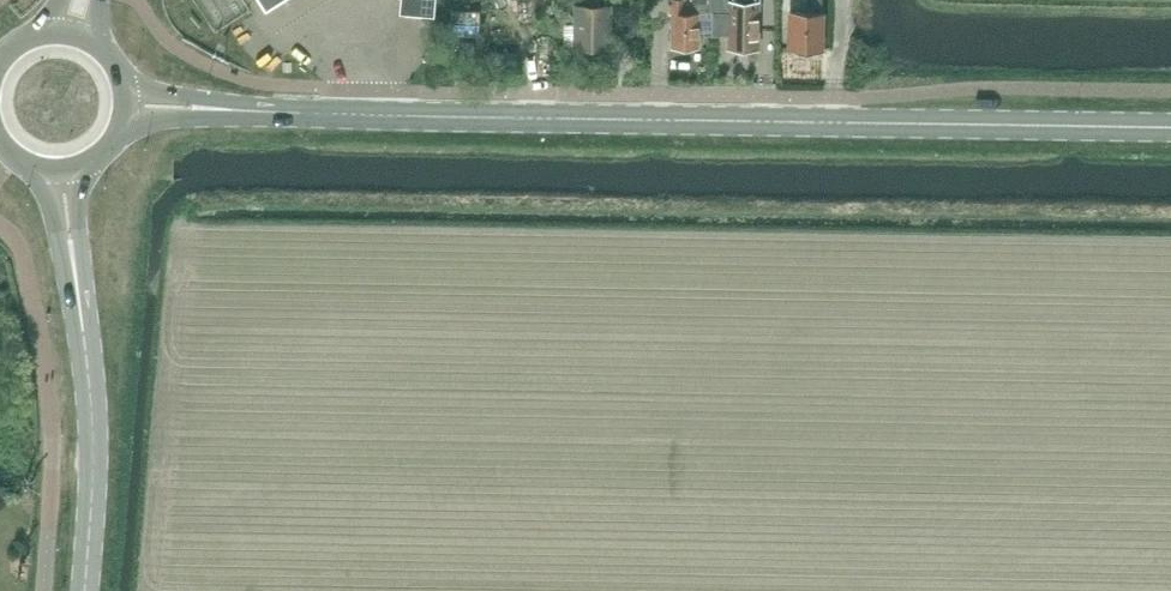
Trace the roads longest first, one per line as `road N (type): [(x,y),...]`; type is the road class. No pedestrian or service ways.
road 1 (tertiary): [(223,108),(1170,128)]
road 2 (tertiary): [(86,590),(94,454),(76,275)]

